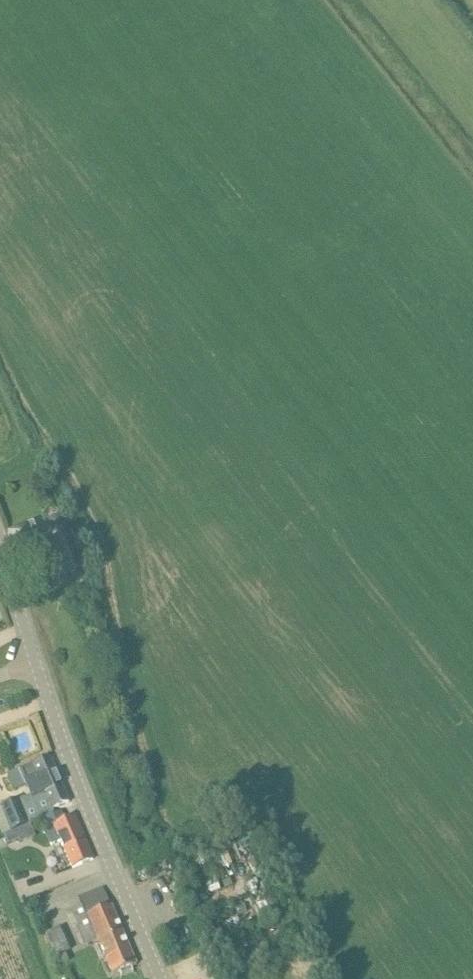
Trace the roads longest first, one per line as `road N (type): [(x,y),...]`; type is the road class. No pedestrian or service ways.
road 1 (tertiary): [(163,978),(82,785),(0,552)]

